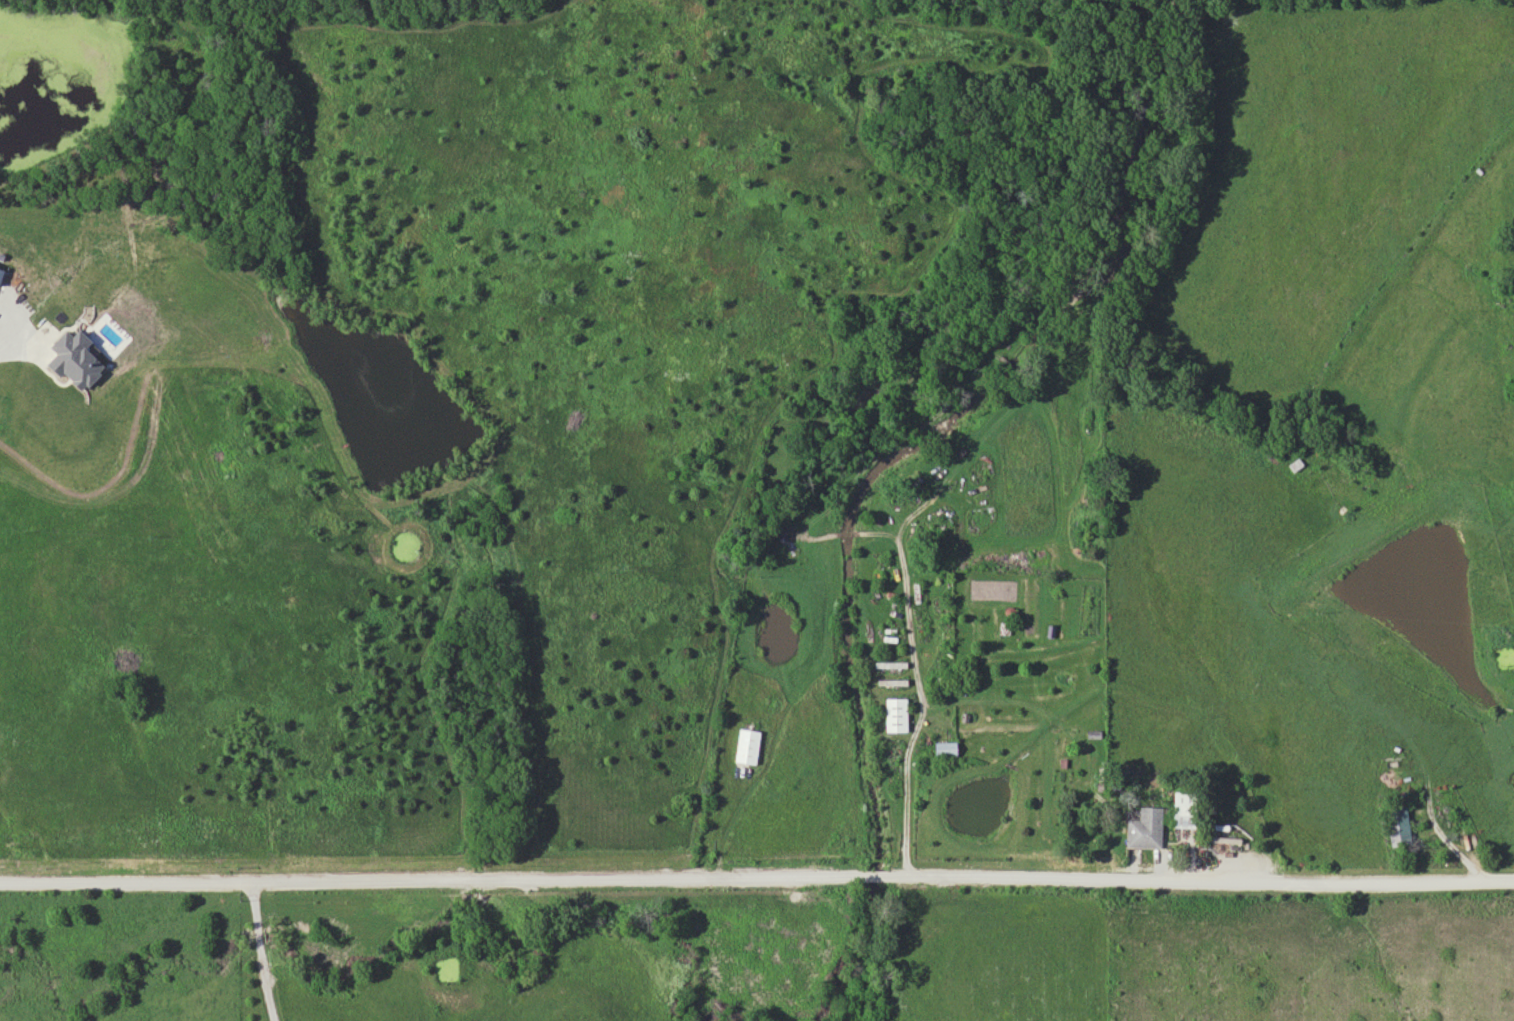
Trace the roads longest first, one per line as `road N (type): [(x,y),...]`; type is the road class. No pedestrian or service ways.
road 1 (residential): [(0,884),(903,874),(1513,884)]

